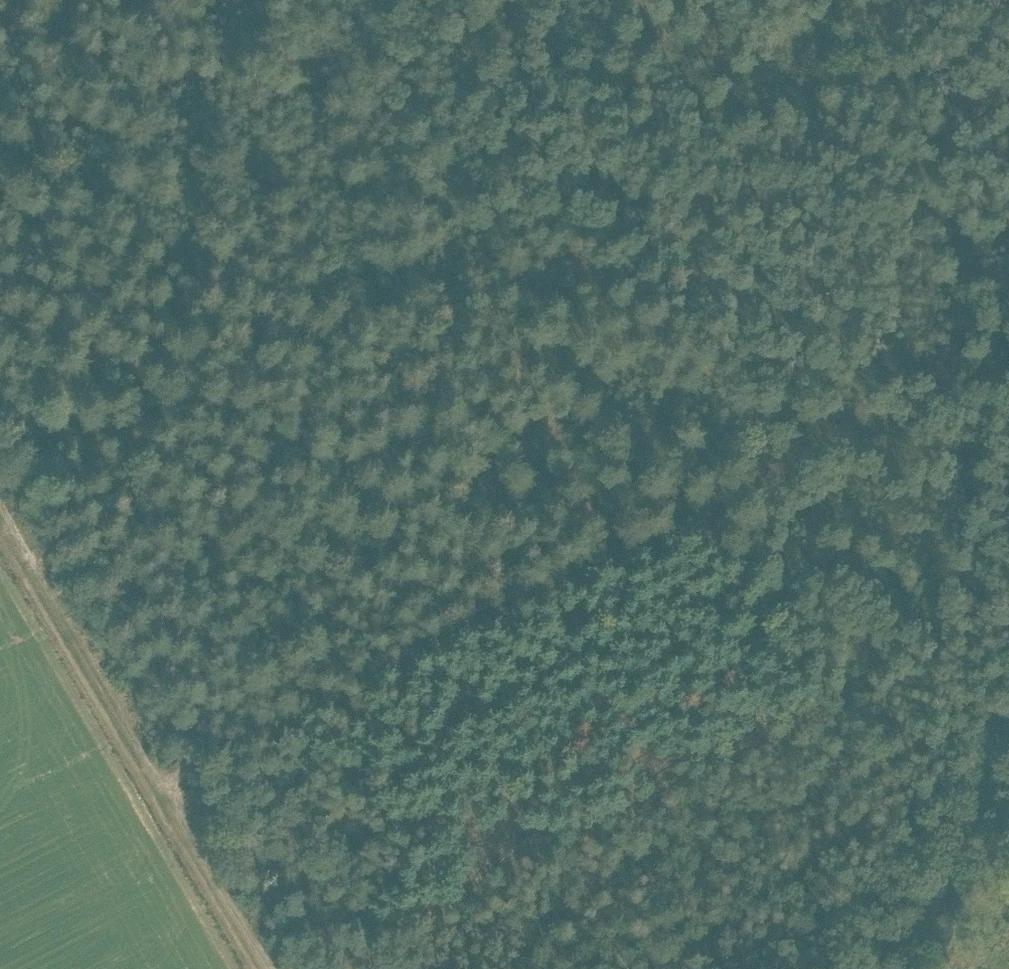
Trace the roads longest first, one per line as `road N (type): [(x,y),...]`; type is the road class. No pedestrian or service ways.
road 1 (track): [(0,515),(272,968)]

